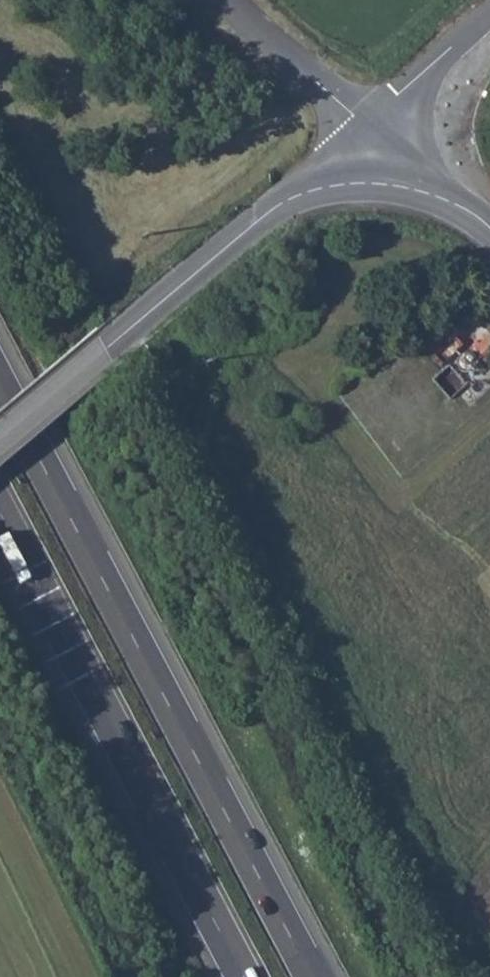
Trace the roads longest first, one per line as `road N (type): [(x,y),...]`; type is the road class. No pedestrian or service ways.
road 1 (motorway): [(312,976),(0,385)]
road 2 (motorway): [(0,513),(245,976)]
road 3 (unclassified): [(378,181),(310,189),(264,220),(0,439)]
road 4 (unclassified): [(378,181),(352,117),(226,0)]
road 5 (unclassified): [(489,13),(395,96),(378,181)]
road 6 (unclassified): [(489,231),(406,183),(378,181)]

